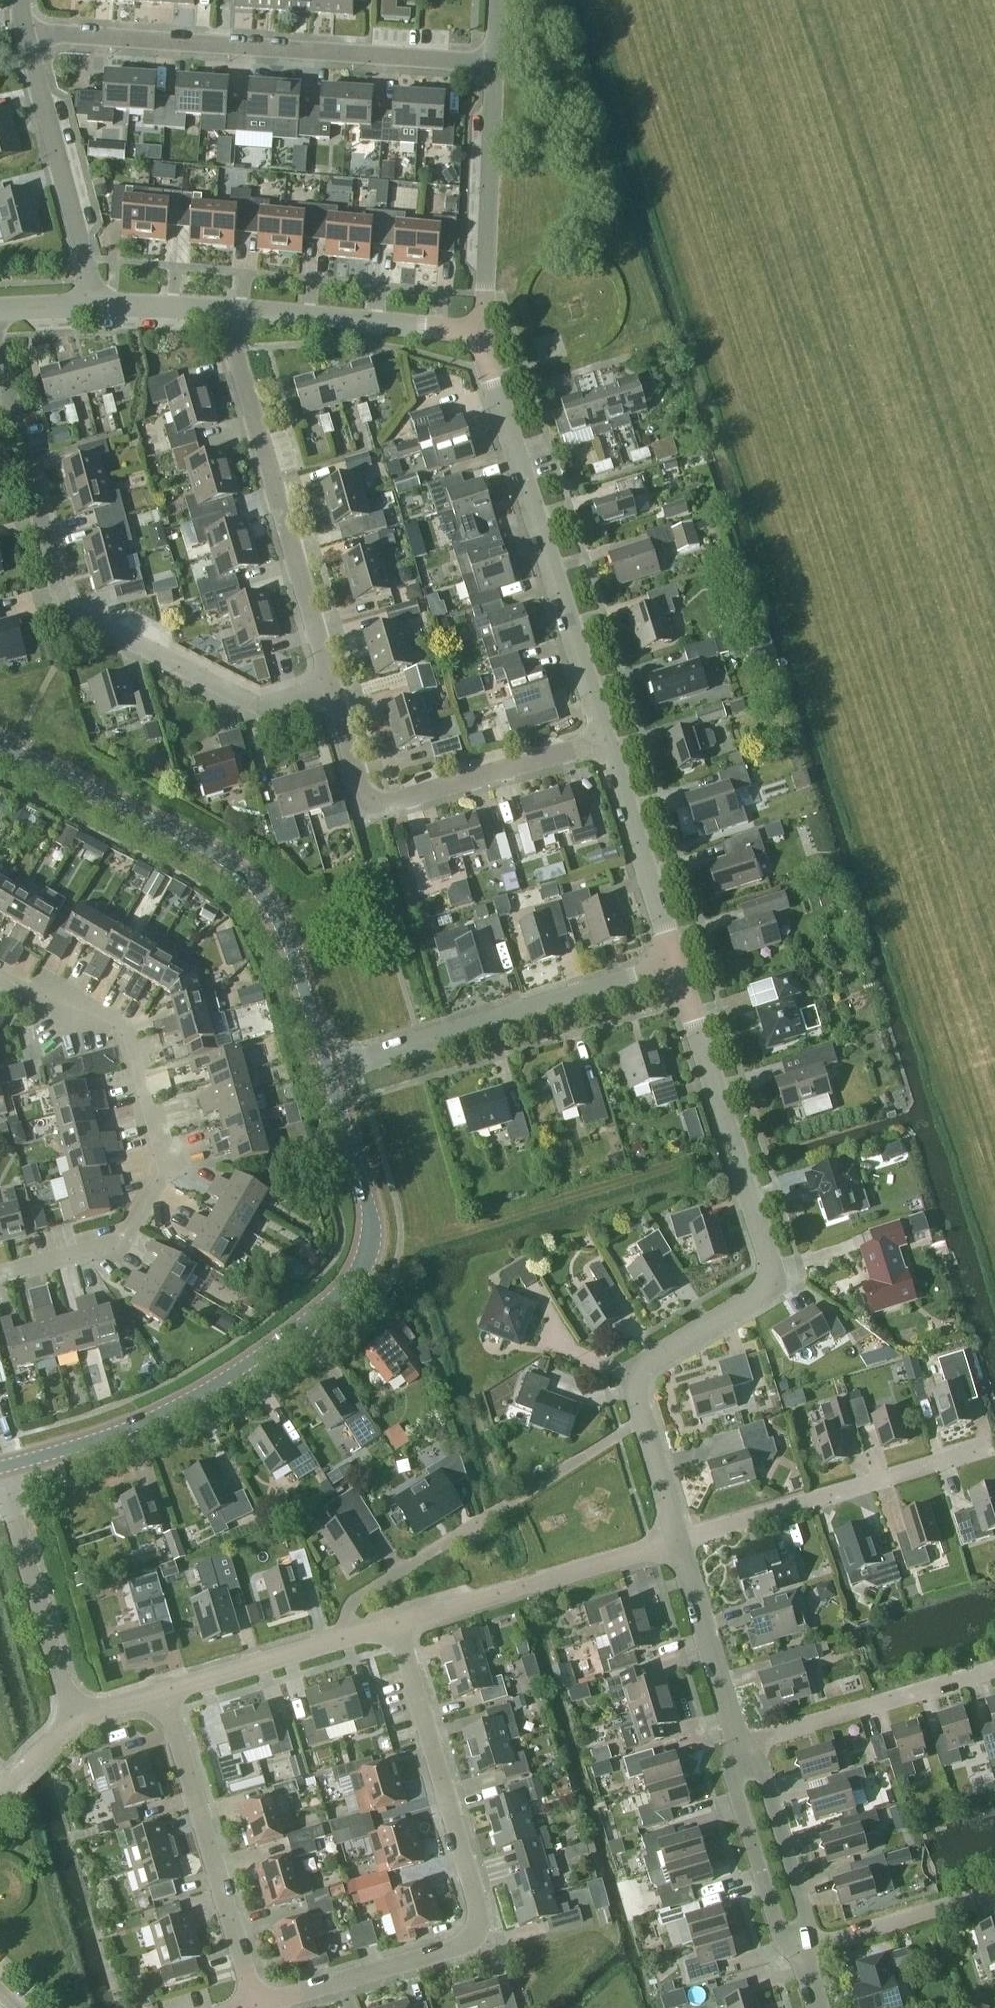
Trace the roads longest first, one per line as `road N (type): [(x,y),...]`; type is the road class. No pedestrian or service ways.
road 1 (tertiary): [(3,1467),(92,1441),(199,1395),(356,1277),(371,1218),(328,1069)]
road 2 (residential): [(255,2005),(454,1950),(475,1930),(478,1907),(395,1625)]
road 3 (residential): [(331,684),(252,699),(78,615),(56,584),(0,365)]
road 4 (residential): [(641,1416),(638,1375),(760,1293),(770,1259),(677,968)]
road 5 (residential): [(0,1277),(121,1244),(164,1174),(121,1023),(0,975)]
road 6 (tertiary): [(328,1069),(292,948),(243,876),(212,851),(0,742)]
road 7 (residential): [(495,64),(26,34)]
road 8 (residential): [(603,741),(480,332)]
road 9 (residential): [(331,684),(225,309)]
road 10 (residential): [(353,1638),(348,1614),(354,1601),(641,1416)]
road 11 (residential): [(328,1069),(677,968)]
road 12 (residential): [(603,741),(377,801),(359,785),(331,684)]
road 13 (residential): [(255,2005),(165,1692)]
road 14 (residential): [(678,1542),(979,1448)]
road 15 (residential): [(395,1625),(678,1542)]
road 16 (residential): [(98,306),(26,34)]
road 17 (residential): [(994,1667),(733,1738)]
road 18 (residential): [(480,332),(495,64)]
road 19 (residential): [(74,1718),(3,1467)]
road 20 (residential): [(480,332),(225,309)]
road 21 (residential): [(677,968),(603,741)]
road 22 (residential): [(733,1738),(734,1795),(751,1853),(774,1919),(798,1941)]
road 23 (residential): [(798,1941),(795,1892),(764,1786),(733,1738)]
road 24 (residential): [(733,1738),(678,1542)]
road 25 (residential): [(804,1959),(994,1898)]
road 26 (residential): [(165,1692),(353,1638)]
road 27 (residential): [(678,1542),(641,1416)]
road 28 (residential): [(225,309),(98,306)]

